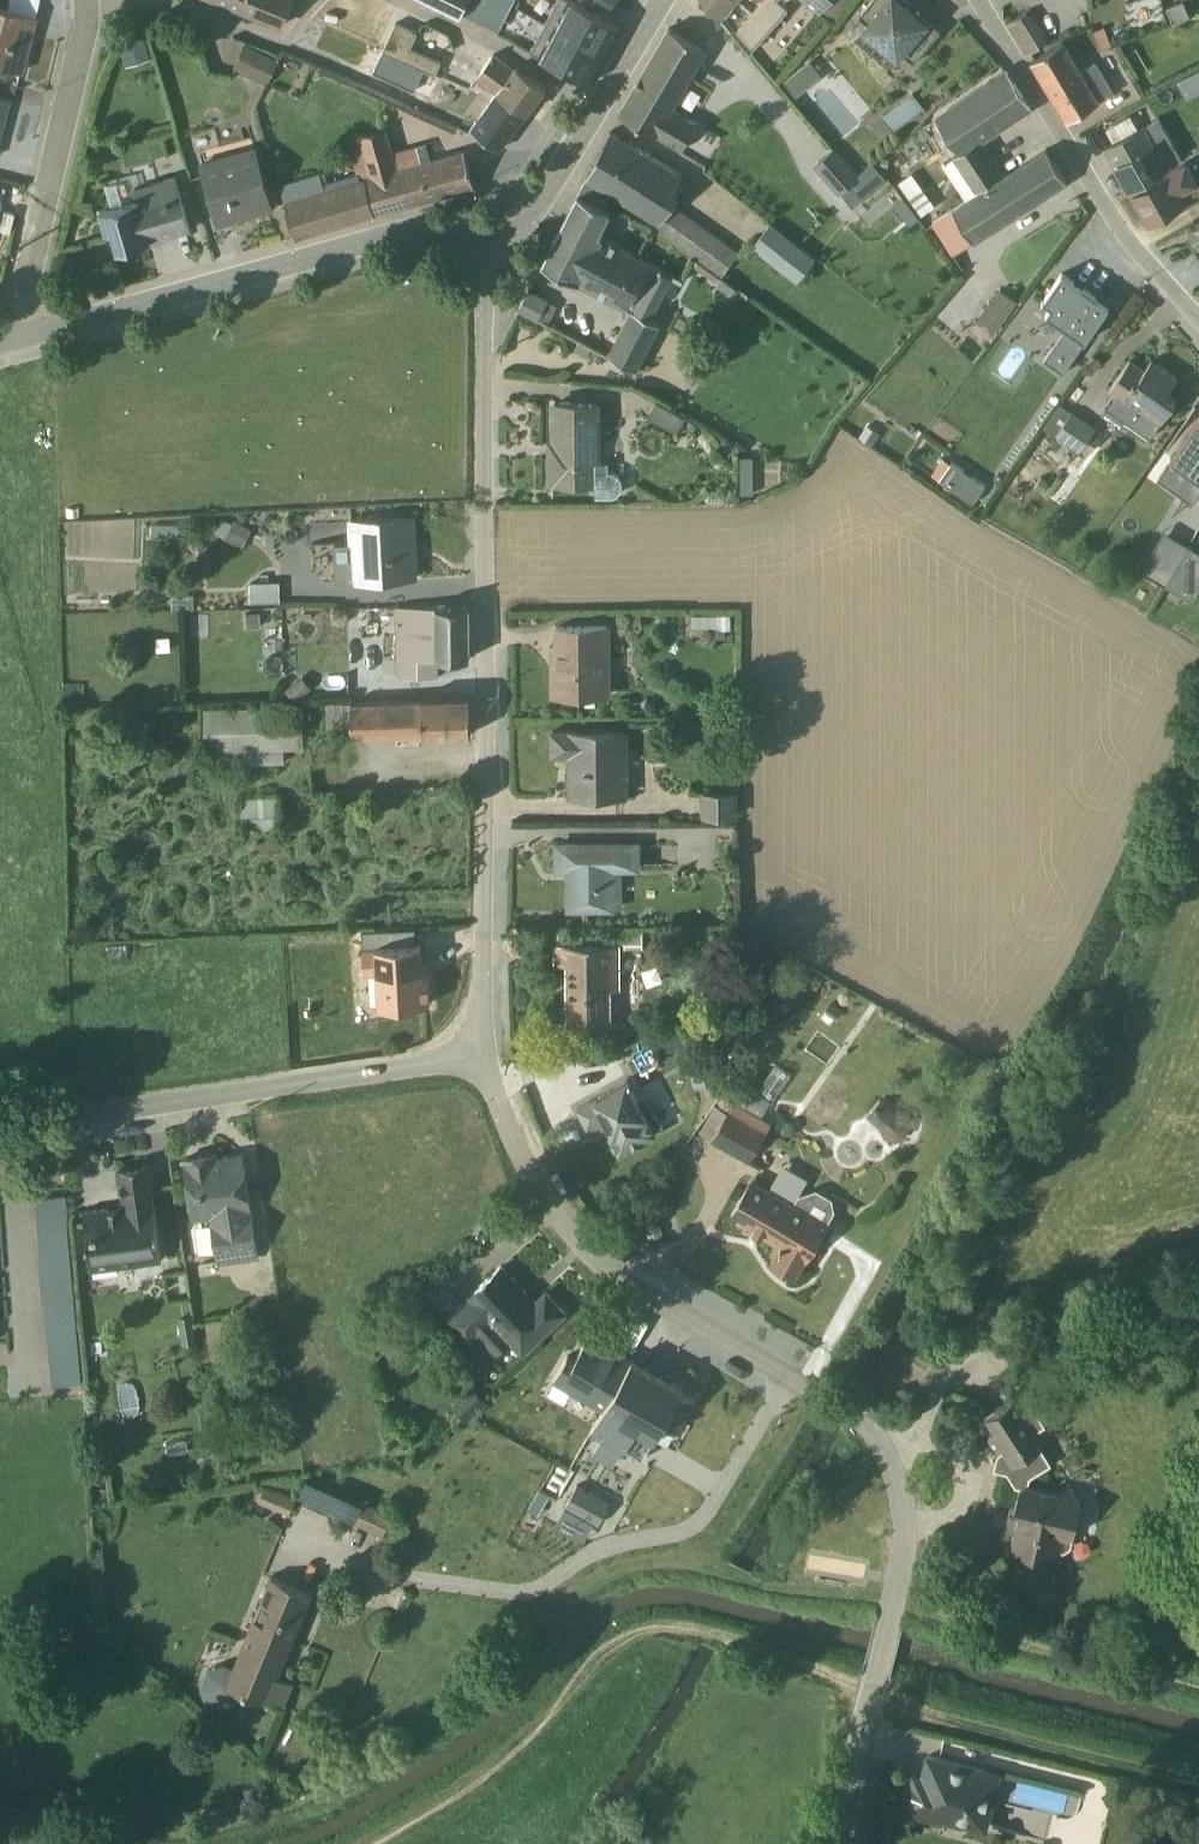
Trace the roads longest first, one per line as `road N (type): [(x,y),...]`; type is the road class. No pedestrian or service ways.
road 1 (track): [(1198,1681),(891,1600),(766,1590),(669,1567),(614,1569),(574,1589),(440,1720),(316,1792),(260,1815),(144,1837),(0,1833)]
road 2 (residential): [(481,1058),(538,1193),(593,1262),(710,1338),(863,1421),(889,1462),(904,1544),(839,1843)]
road 3 (track): [(373,1843),(431,1815),(522,1742),(619,1638),(655,1632),(693,1634),(871,1690),(1198,1768)]
road 4 (residential): [(485,251),(481,1058)]
road 5 (residential): [(481,1058),(0,1125)]
road 6 (residential): [(28,333),(409,231),(448,233),(485,251)]
road 7 (residential): [(1198,316),(1123,234),(974,0)]
road 8 (residential): [(28,333),(24,291),(88,0)]
road 9 (residential): [(485,251),(532,213),(662,0)]

